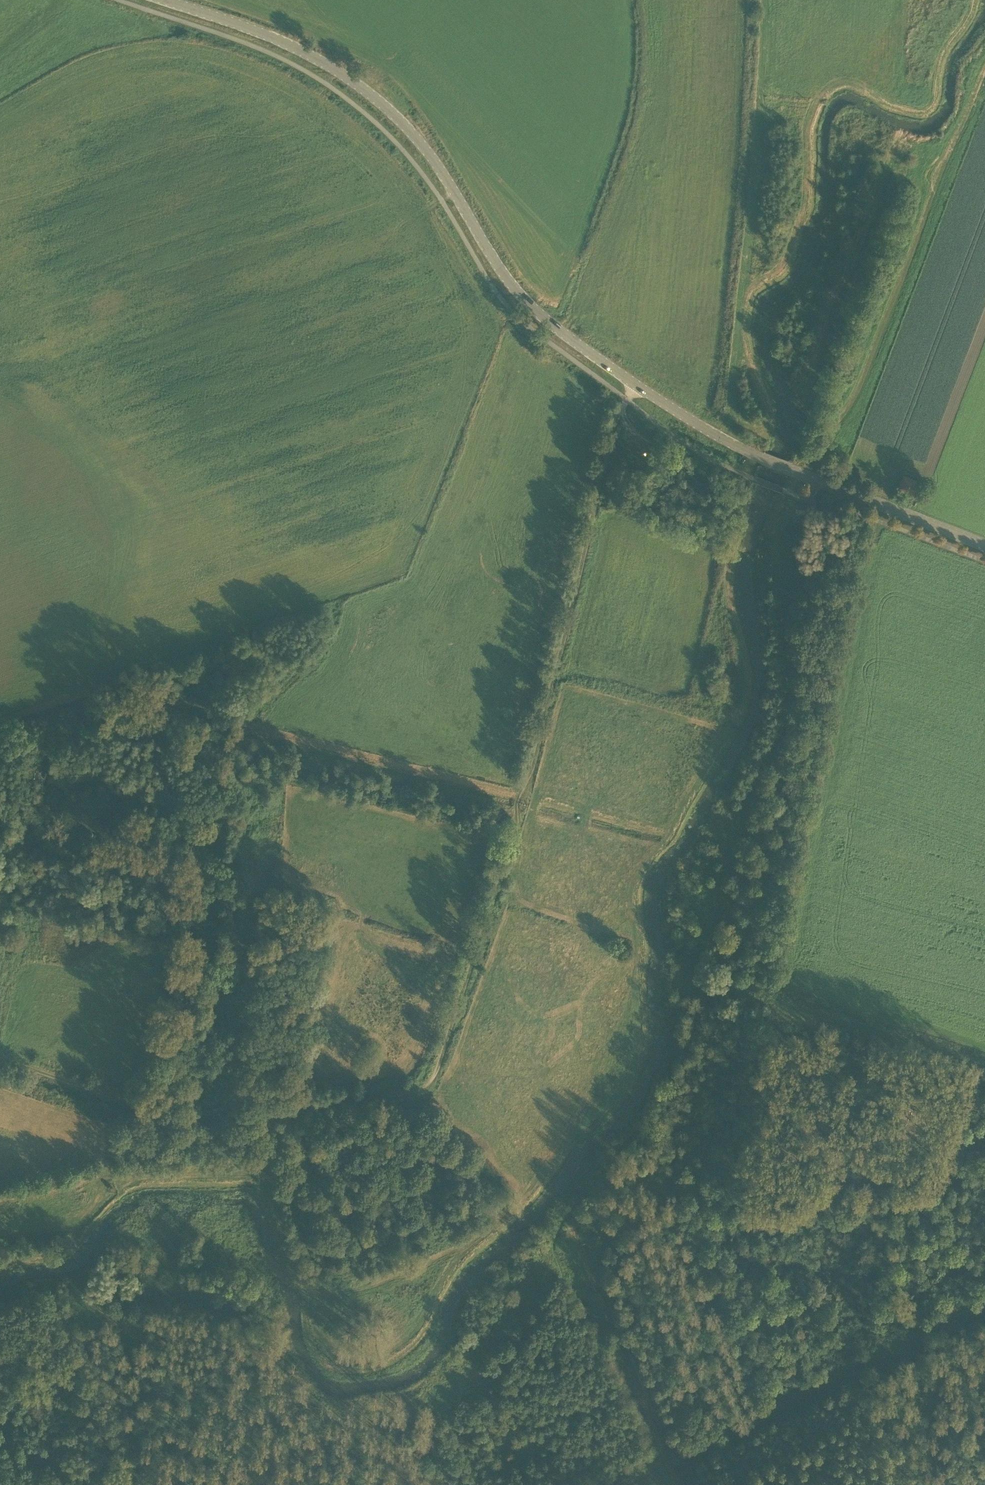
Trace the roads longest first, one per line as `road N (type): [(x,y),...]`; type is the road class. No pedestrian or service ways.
road 1 (track): [(0,1058),(166,1114),(396,1096),(419,1093),(432,1081),(535,756),(626,398)]
road 2 (tertiary): [(984,543),(762,457),(633,382),(524,300),(426,152),(365,93),(319,60),(161,0)]
road 3 (track): [(0,723),(109,685),(135,684),(240,723)]

